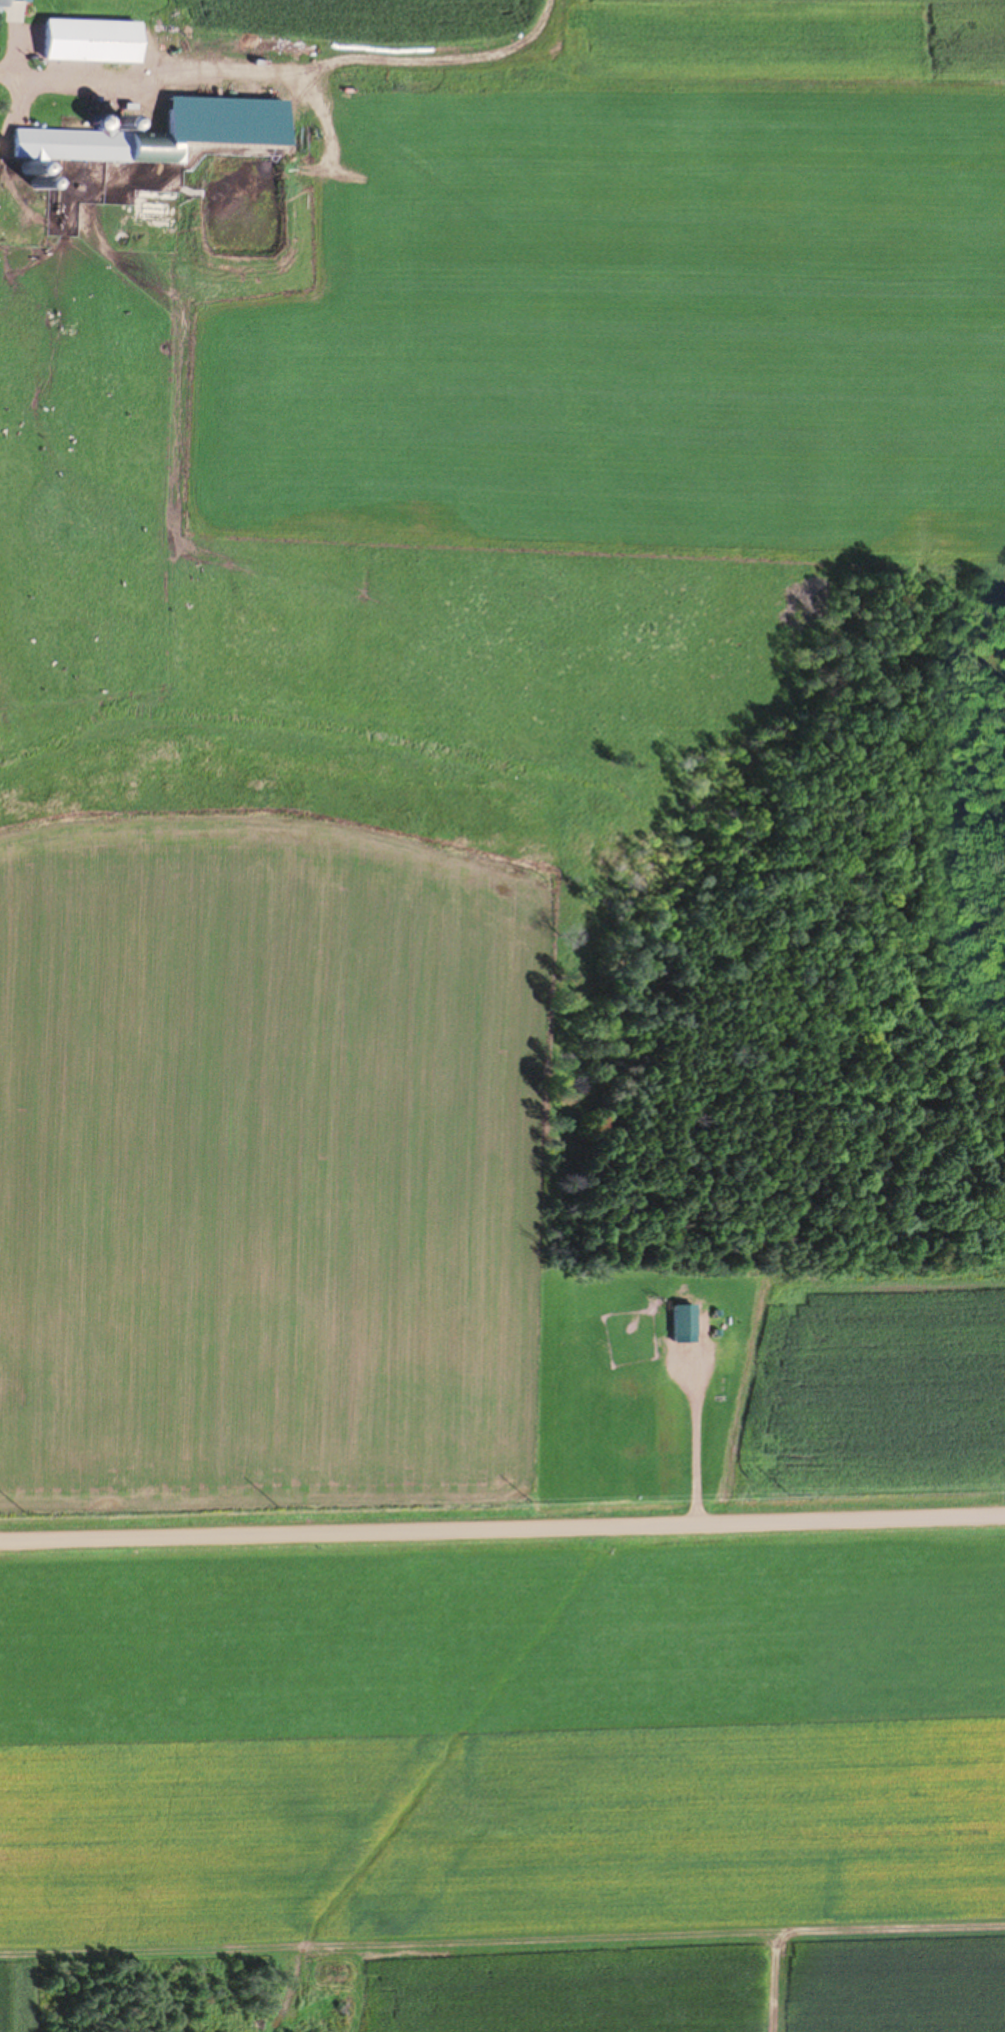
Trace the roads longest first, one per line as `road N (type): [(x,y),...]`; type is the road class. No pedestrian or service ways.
road 1 (residential): [(0,1540),(1004,1516)]

